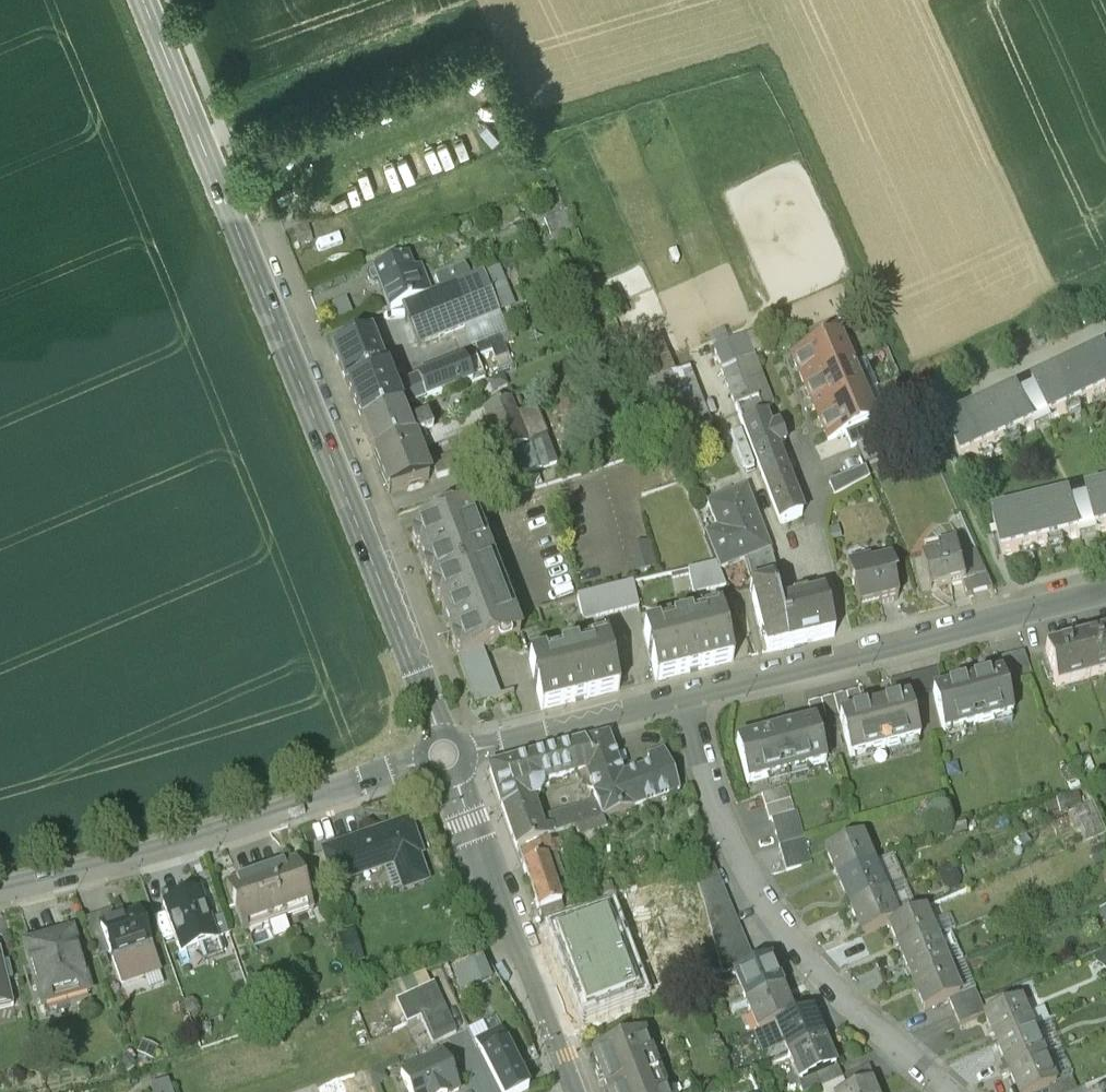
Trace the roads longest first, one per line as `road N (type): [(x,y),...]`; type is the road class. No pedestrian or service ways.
road 1 (secondary): [(144,0),(444,752)]
road 2 (residential): [(690,692),(711,785),(779,920),(834,989),(950,1091)]
road 3 (tertiary): [(444,752),(184,838),(0,887)]
road 4 (residential): [(690,692),(1105,588)]
road 5 (secondary): [(444,752),(577,1091)]
road 6 (residential): [(444,752),(690,692)]
road 7 (residential): [(1105,318),(930,399)]

